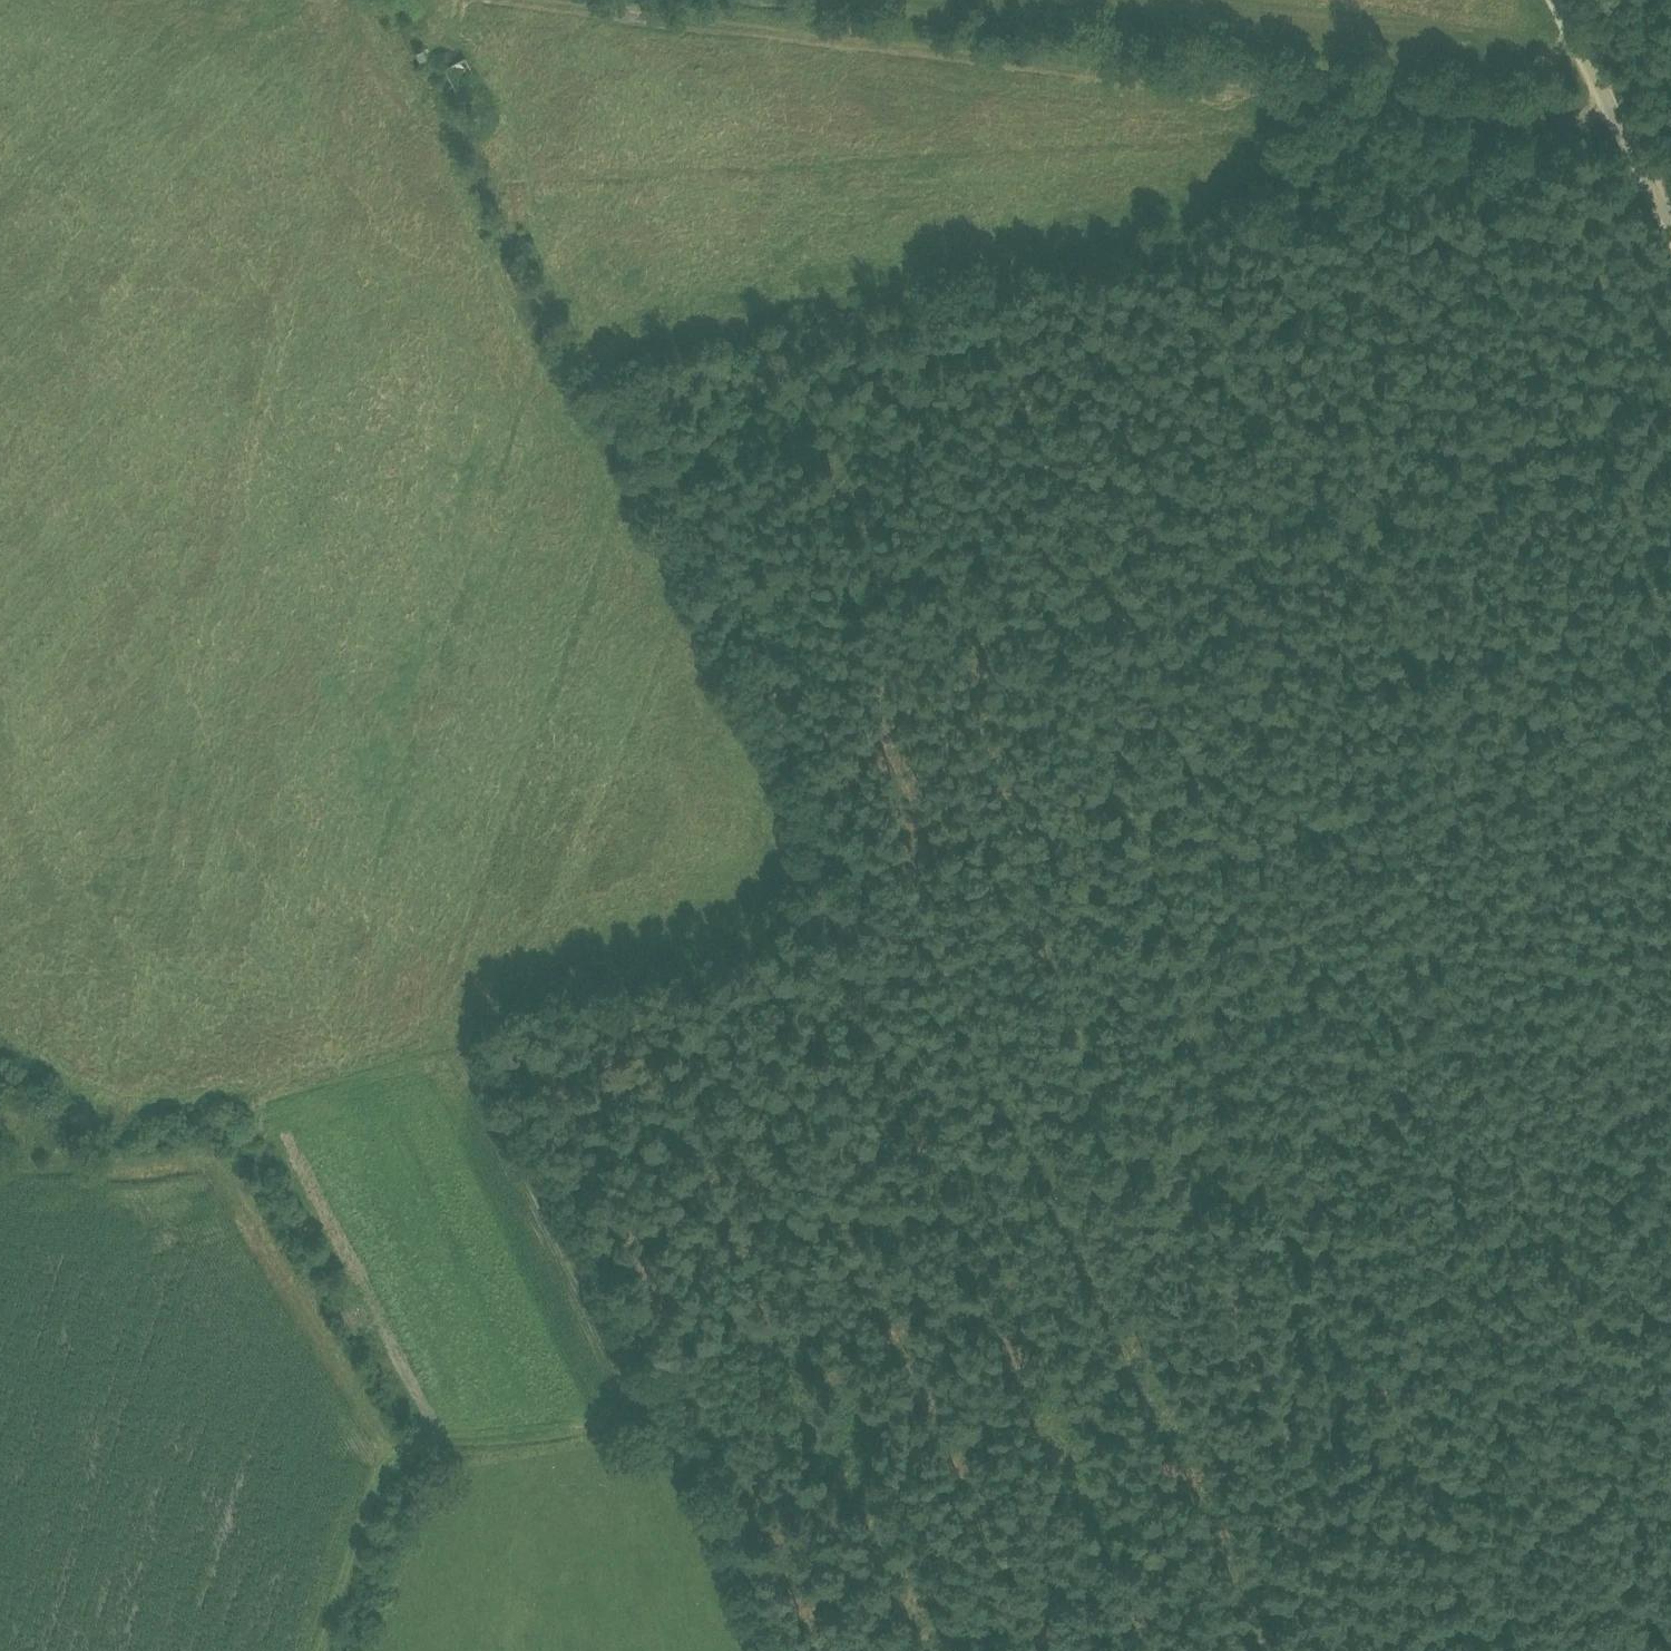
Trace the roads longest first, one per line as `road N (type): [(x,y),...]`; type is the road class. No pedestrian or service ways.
road 1 (track): [(1604,118),(1513,126),(1033,75),(627,9),(465,0)]
road 2 (unclassified): [(1547,0),(1670,249)]

